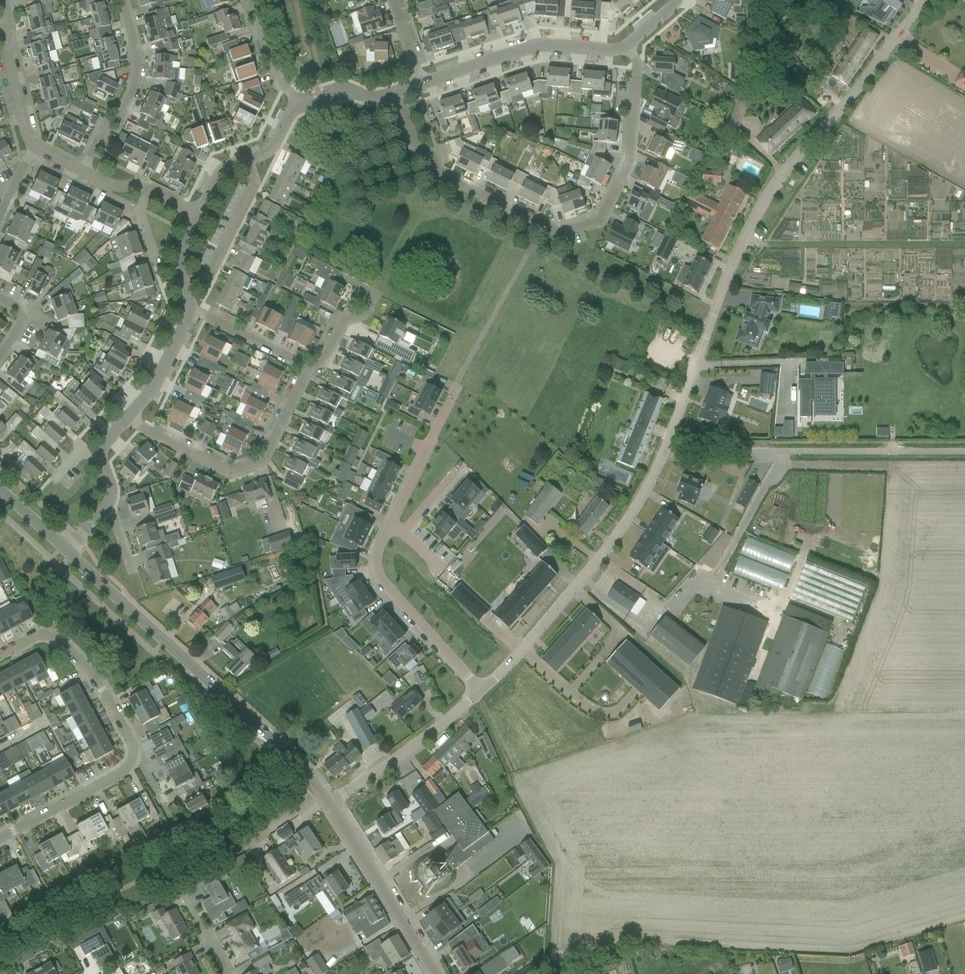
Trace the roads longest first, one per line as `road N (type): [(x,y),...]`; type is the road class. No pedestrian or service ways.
road 1 (residential): [(666,447),(756,215),(925,0)]
road 2 (residential): [(398,91),(417,145),(437,171),(560,232),(600,219),(629,162),(637,64),(626,45)]
road 3 (tertiary): [(330,802),(276,742),(66,551)]
road 4 (residential): [(481,691),(376,571),(455,396)]
road 5 (residential): [(481,691),(604,555),(666,447)]
road 6 (residential): [(127,420),(230,471),(266,457),(307,367)]
road 7 (residential): [(422,81),(529,45),(626,45)]
road 8 (residential): [(132,758),(130,740),(65,642),(31,636),(0,654)]
road 9 (tertiary): [(436,973),(330,802)]
road 10 (residential): [(84,173),(104,124),(122,115),(138,75),(121,0)]
road 11 (residential): [(330,802),(481,691)]
road 12 (residential): [(66,551),(103,512),(112,492),(102,456),(127,420)]
road 13 (residential): [(0,838),(122,771),(132,758)]
road 14 (residential): [(183,284),(212,272),(253,190),(249,160)]
road 15 (residential): [(307,367),(190,309)]
road 16 (residential): [(127,420),(166,371),(190,309)]
road 17 (residential): [(198,216),(144,189),(118,191),(84,173)]
road 18 (residential): [(666,447),(789,452)]

